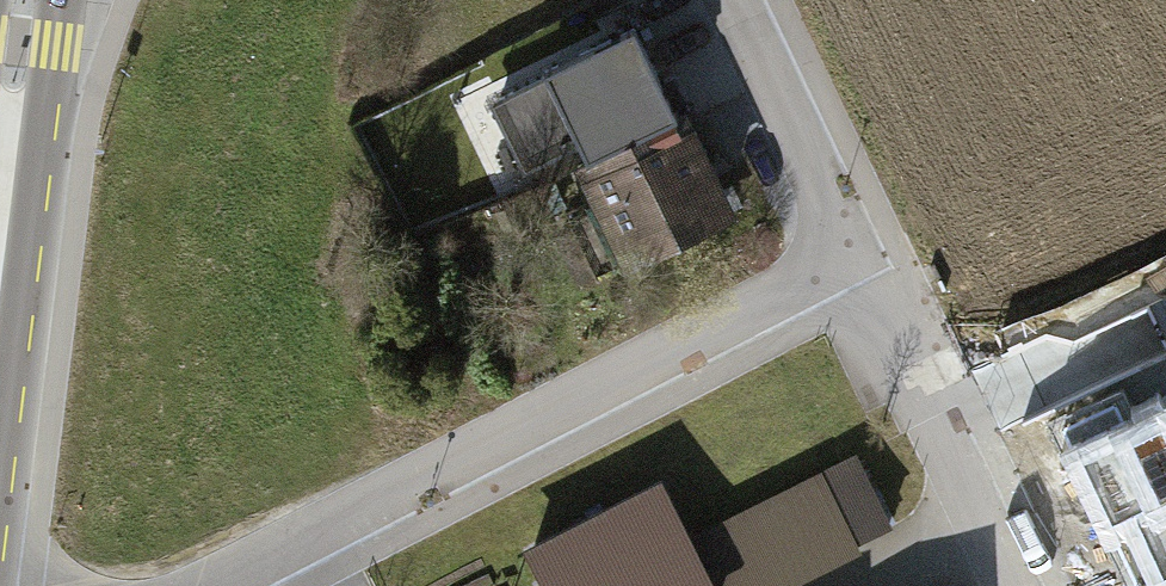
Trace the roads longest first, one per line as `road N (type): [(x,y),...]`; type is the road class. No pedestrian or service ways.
road 1 (residential): [(205,585),(854,256)]
road 2 (residential): [(854,256),(1012,585)]
road 3 (residential): [(735,0),(854,256)]
road 4 (secondary): [(0,169),(23,0)]

